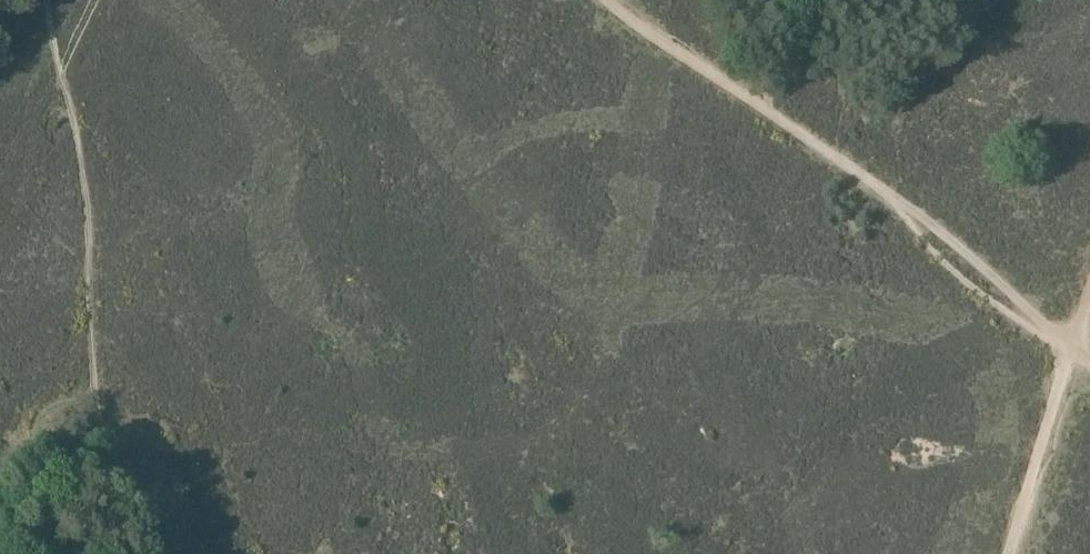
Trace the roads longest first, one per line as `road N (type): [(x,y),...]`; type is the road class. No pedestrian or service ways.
road 1 (track): [(1089,352),(988,285),(875,177),(612,0)]

